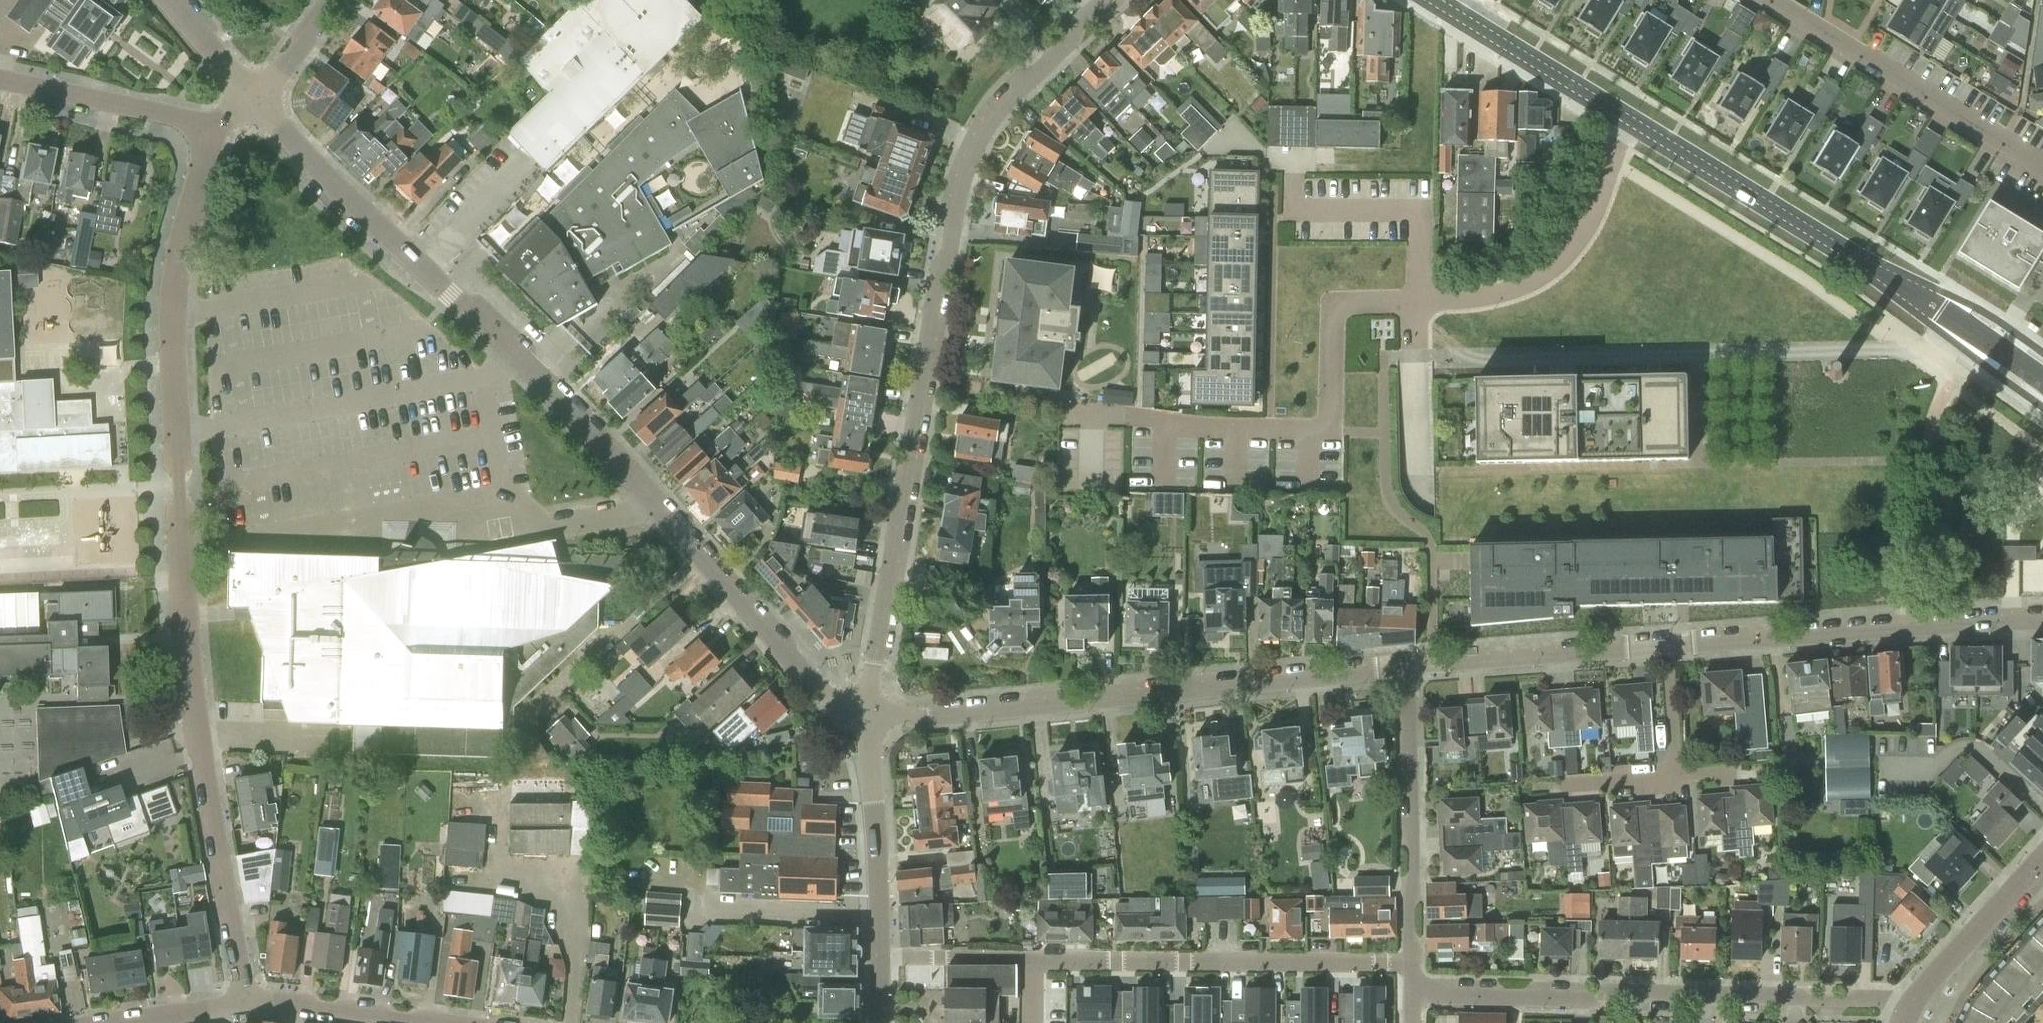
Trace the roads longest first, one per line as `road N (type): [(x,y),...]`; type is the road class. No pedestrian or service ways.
road 1 (residential): [(248,1001),(191,642),(170,322),(186,212),(219,126)]
road 2 (residential): [(872,713),(824,694),(514,358),(264,104)]
road 3 (residential): [(872,713),(951,226),(975,154),(1004,106),(1108,0)]
road 4 (residential): [(1409,672),(924,720),(872,713)]
road 5 (residential): [(1412,963),(884,959)]
road 6 (residential): [(1412,994),(1915,1000)]
road 7 (secondary): [(2042,380),(1630,118)]
road 8 (residential): [(1424,303),(1329,303),(1328,428),(1071,416)]
road 9 (residential): [(2042,623),(1668,649)]
road 10 (residential): [(2042,165),(1772,0)]
road 11 (residential): [(1630,118),(1591,218),(1565,259),(1503,297),(1424,303)]
road 12 (residential): [(1409,672),(1412,963)]
road 13 (residential): [(1668,649),(1409,672)]
road 14 (residential): [(872,713),(884,959)]
road 15 (residential): [(219,126),(0,82)]
road 16 (secondary): [(1630,118),(1444,0)]
road 17 (residential): [(1424,303),(1422,213),(1302,214)]
road 18 (residential): [(1915,1000),(2042,861)]
road 19 (residential): [(413,1022),(248,1001)]
road 20 (residential): [(248,1001),(106,1022)]
road 21 (residential): [(264,104),(167,0)]
road 22 (residential): [(1677,780),(1668,649)]
road 23 (residential): [(264,104),(338,0)]

